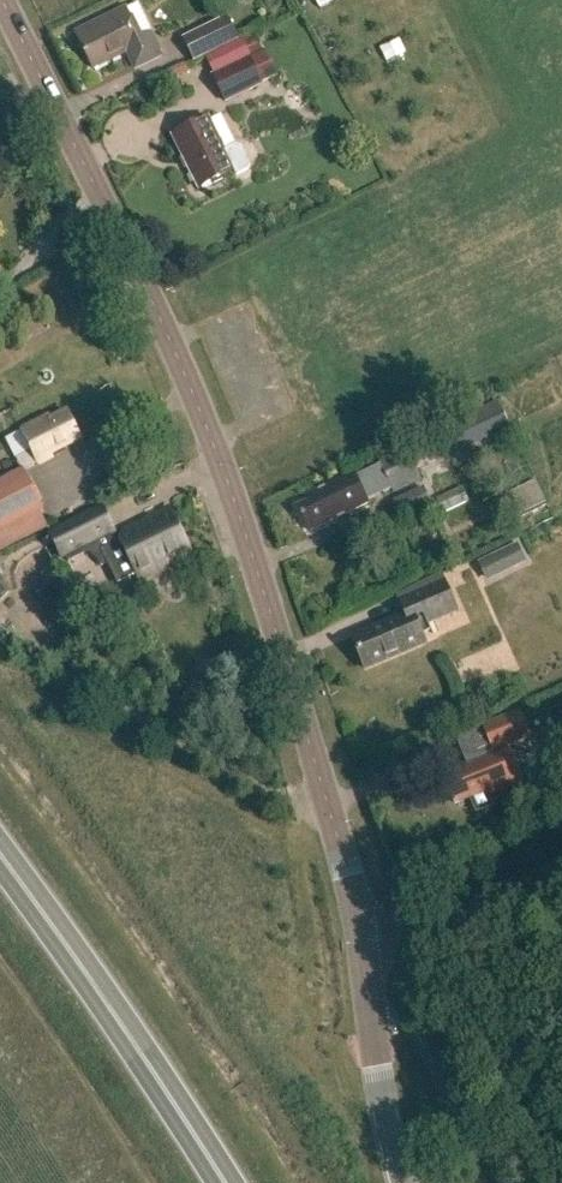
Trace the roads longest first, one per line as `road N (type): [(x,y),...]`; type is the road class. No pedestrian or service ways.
road 1 (tertiary): [(363,940),(234,498),(180,362),(1,0)]
road 2 (trunk): [(225,1182),(0,854)]
road 3 (unclassified): [(363,940),(406,937),(561,869)]
road 4 (tertiary): [(369,978),(402,1182)]

